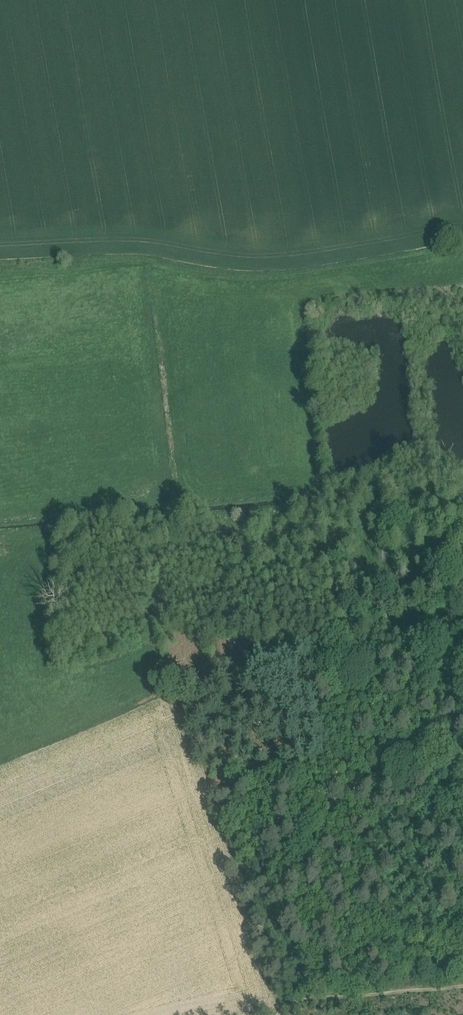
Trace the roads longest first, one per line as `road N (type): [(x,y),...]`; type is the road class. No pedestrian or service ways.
road 1 (track): [(277,1014),(290,999),(462,984)]

